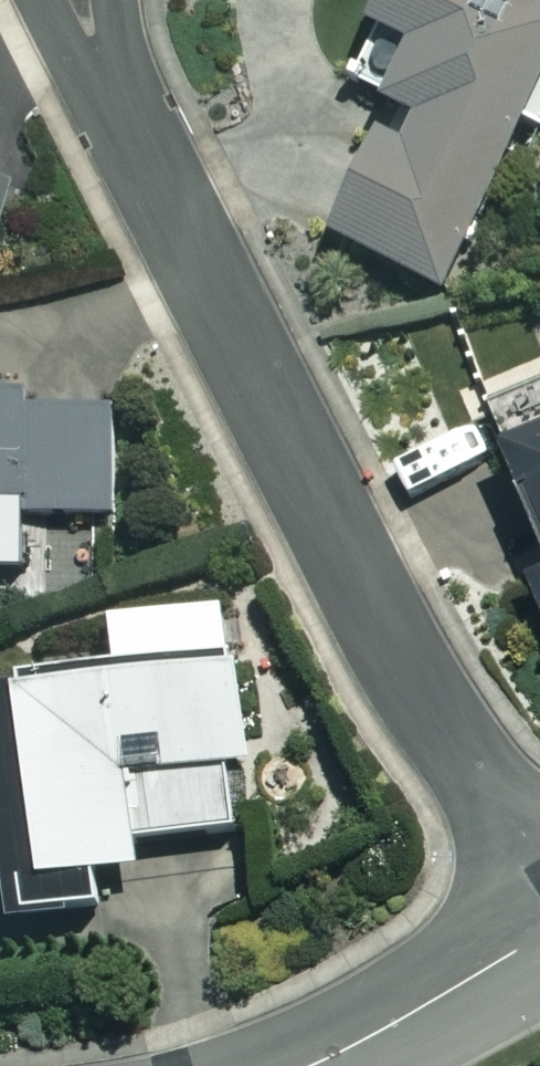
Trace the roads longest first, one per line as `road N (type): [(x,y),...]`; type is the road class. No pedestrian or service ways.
road 1 (residential): [(539,871),(400,664),(124,137)]
road 2 (residential): [(311,1065),(539,934)]
road 3 (residential): [(124,137),(41,0)]

